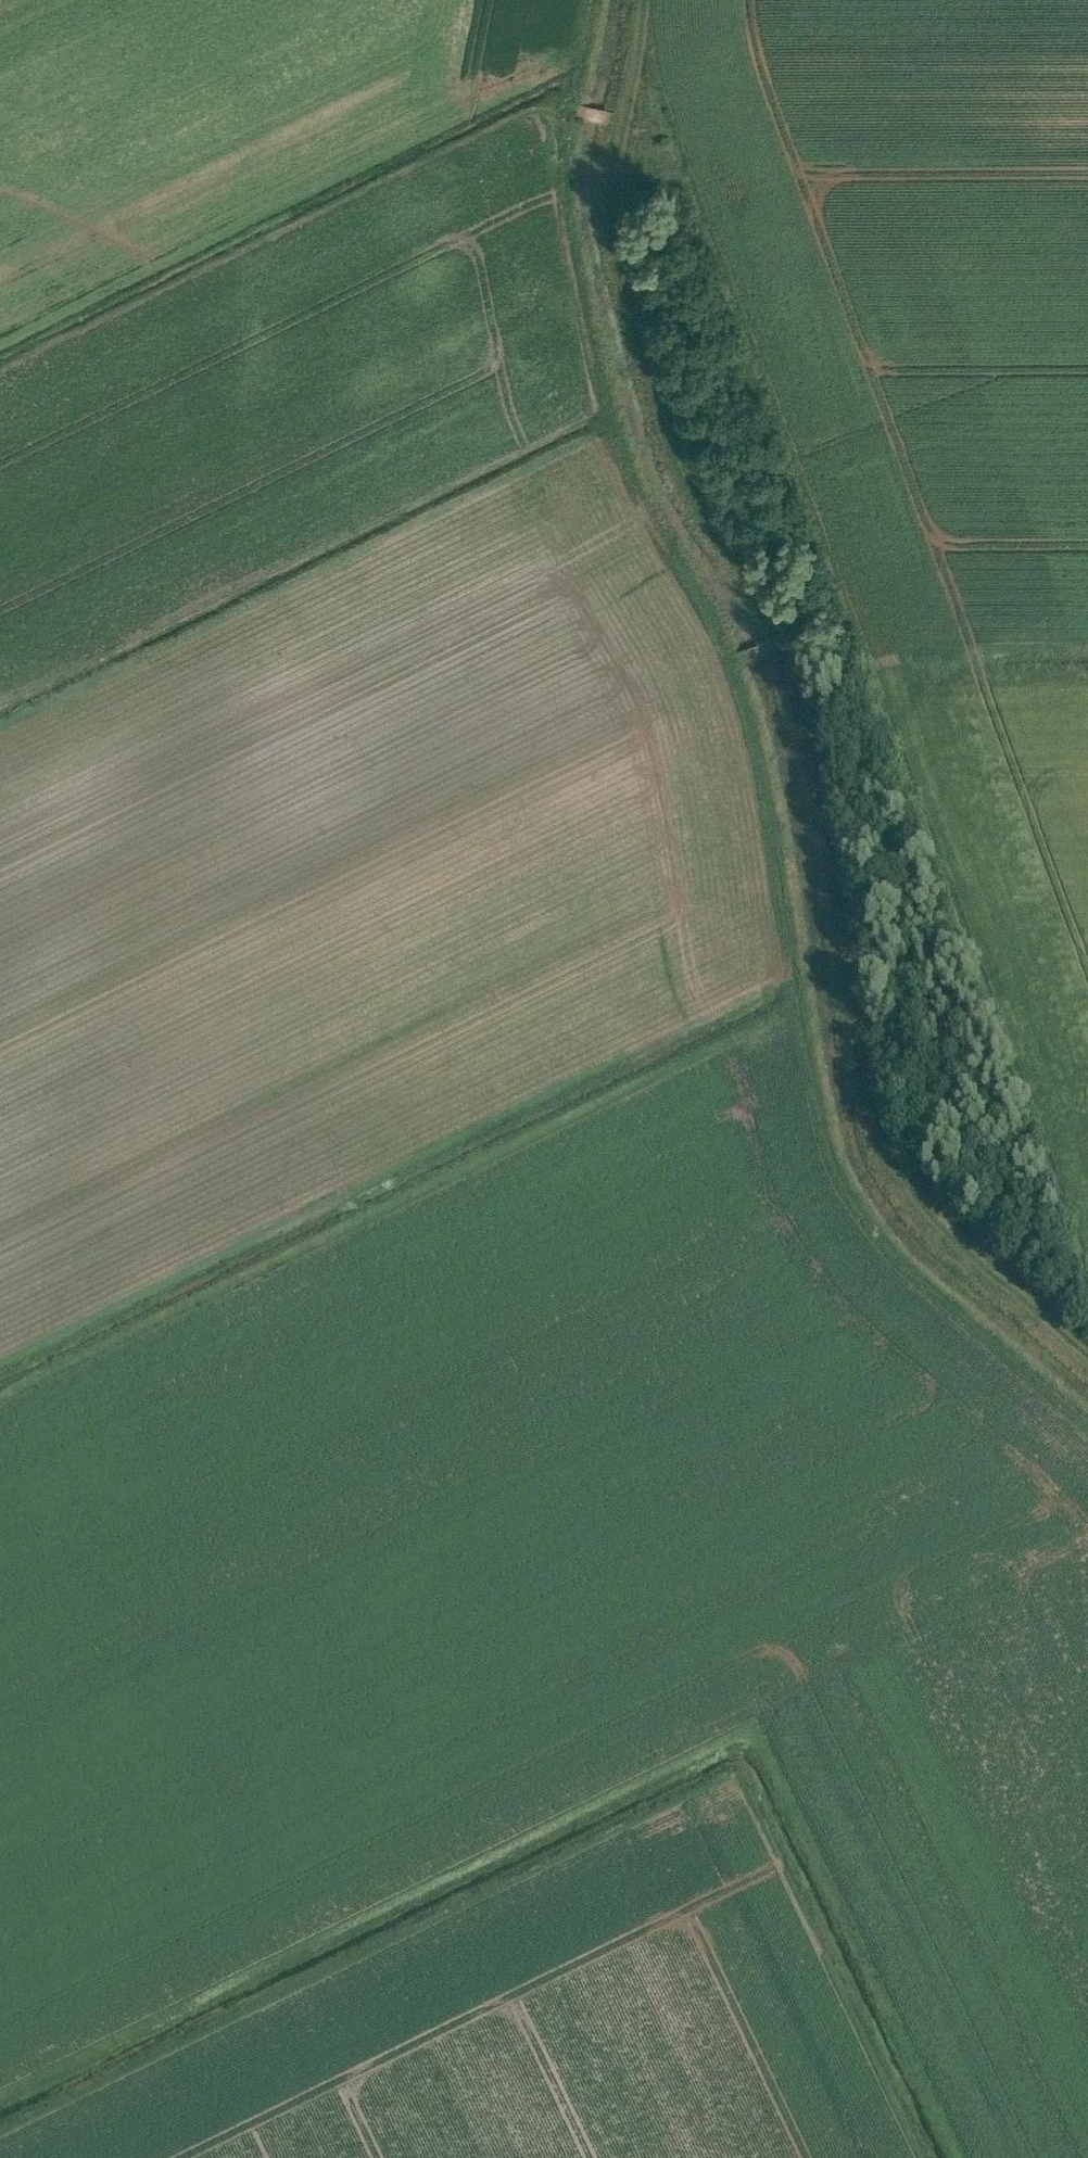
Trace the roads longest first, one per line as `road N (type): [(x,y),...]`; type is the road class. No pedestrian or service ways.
road 1 (track): [(1087,1381),(927,1232),(898,1196),(861,1119),(784,697),(739,579),(666,455),(619,292),(606,224),(632,0)]

